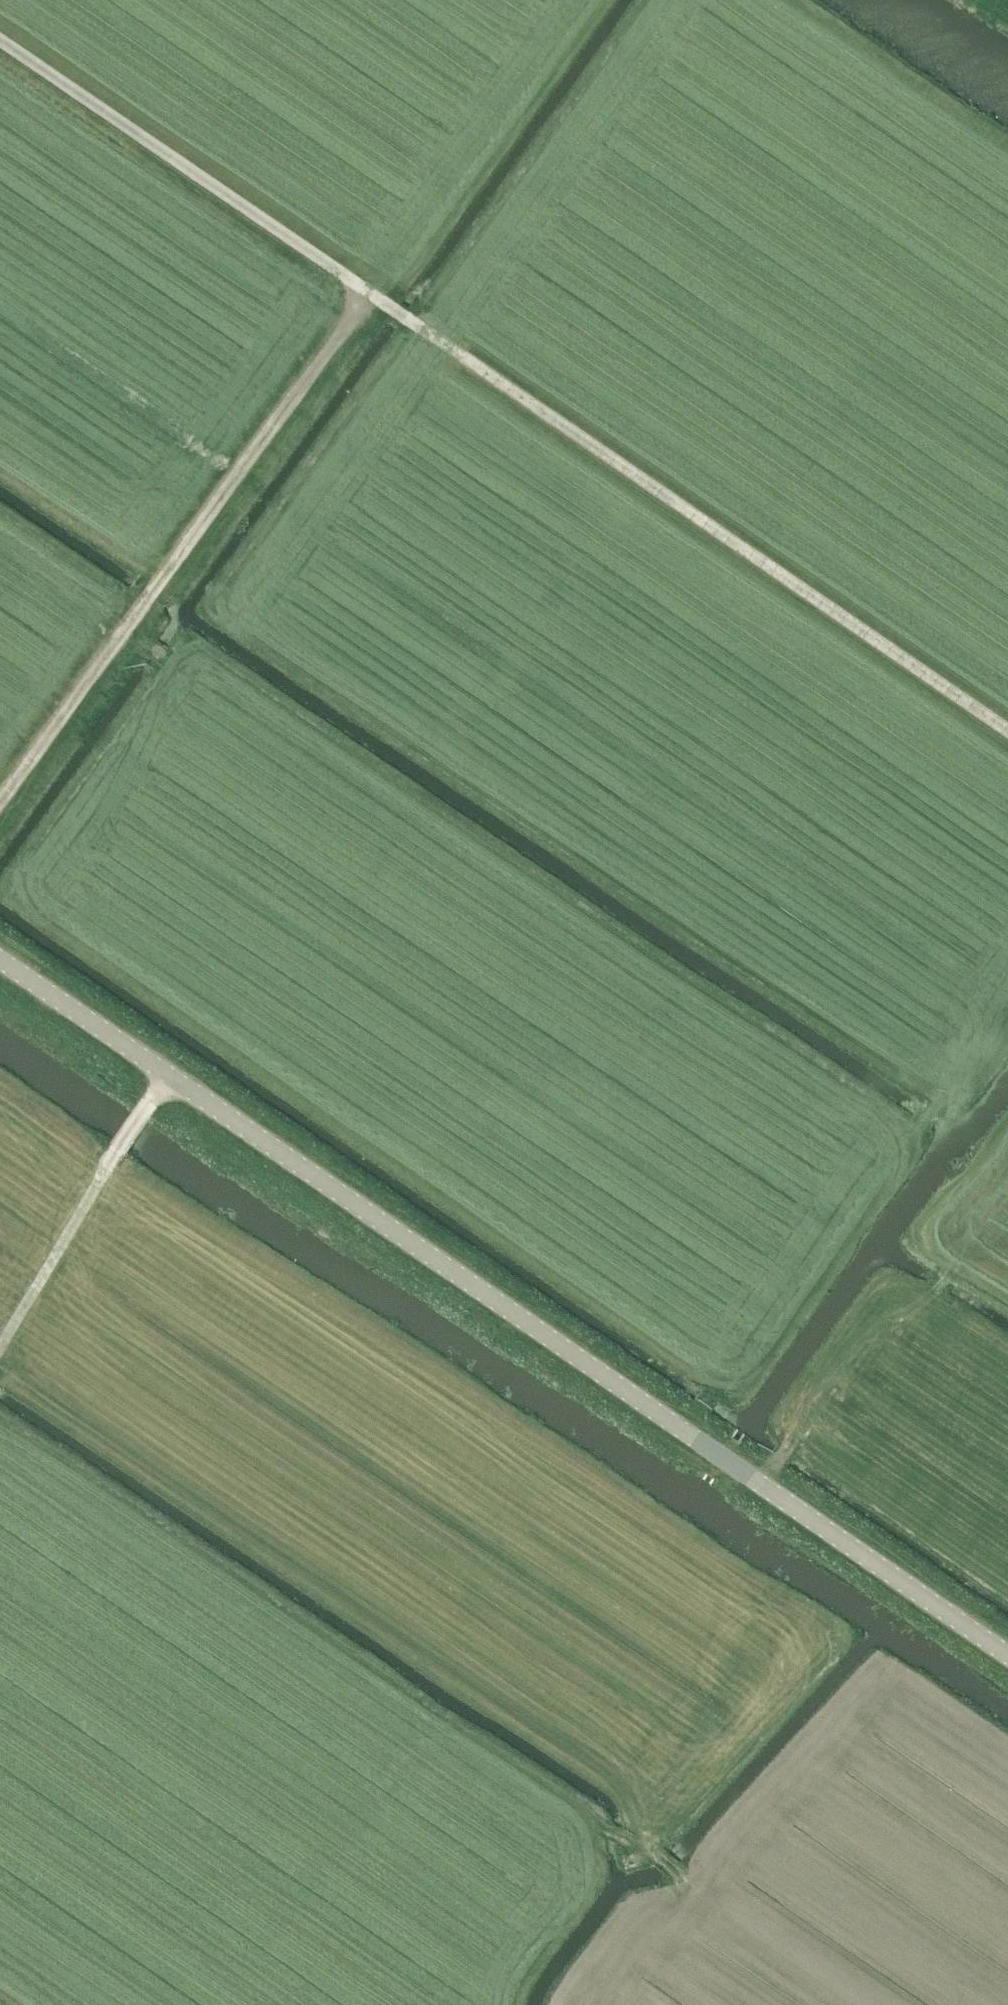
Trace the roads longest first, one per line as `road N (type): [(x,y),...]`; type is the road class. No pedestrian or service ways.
road 1 (secondary): [(1007,1654),(0,956)]
road 2 (track): [(0,43),(1007,733)]
road 3 (track): [(365,294),(0,805)]

